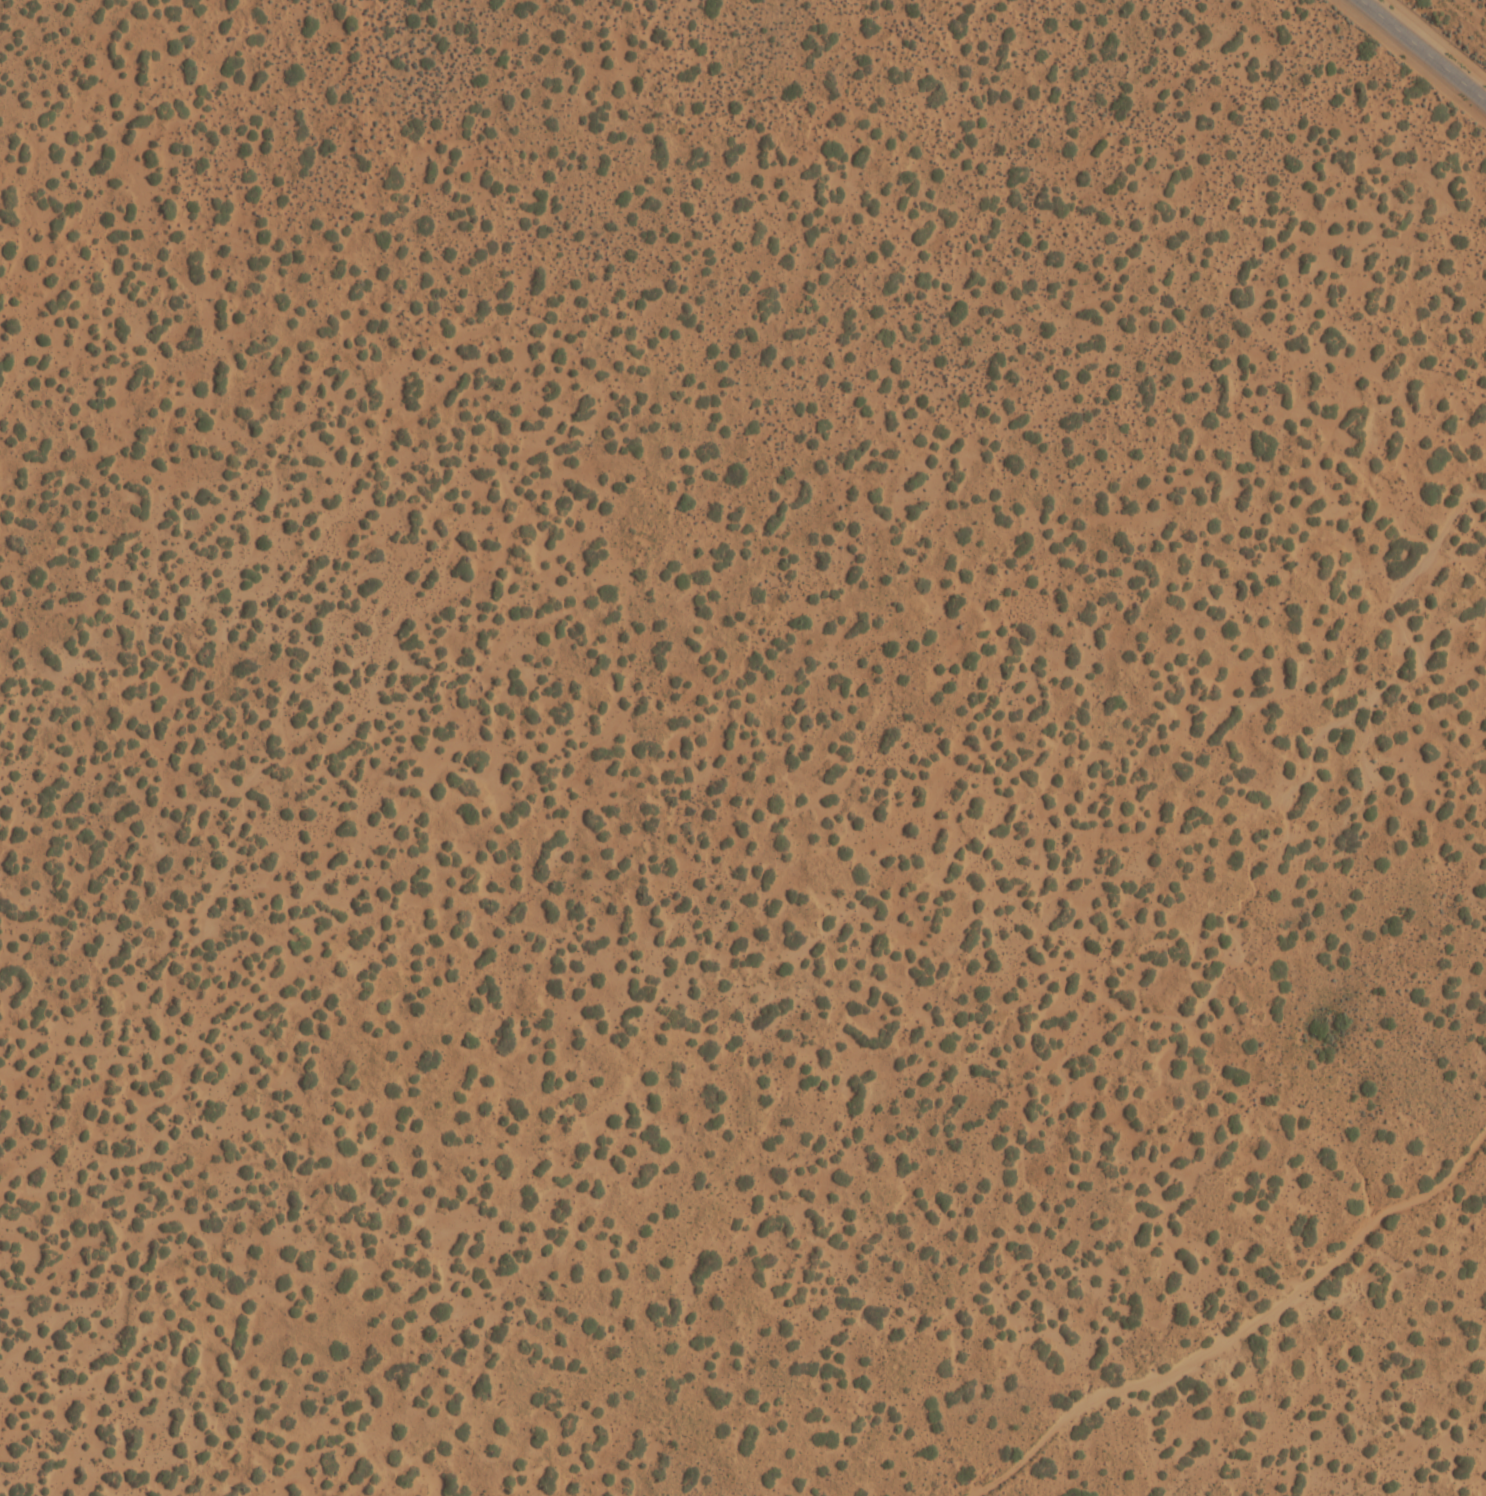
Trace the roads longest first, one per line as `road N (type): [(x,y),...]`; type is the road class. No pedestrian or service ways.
road 1 (residential): [(1485,97),(1367,0)]

